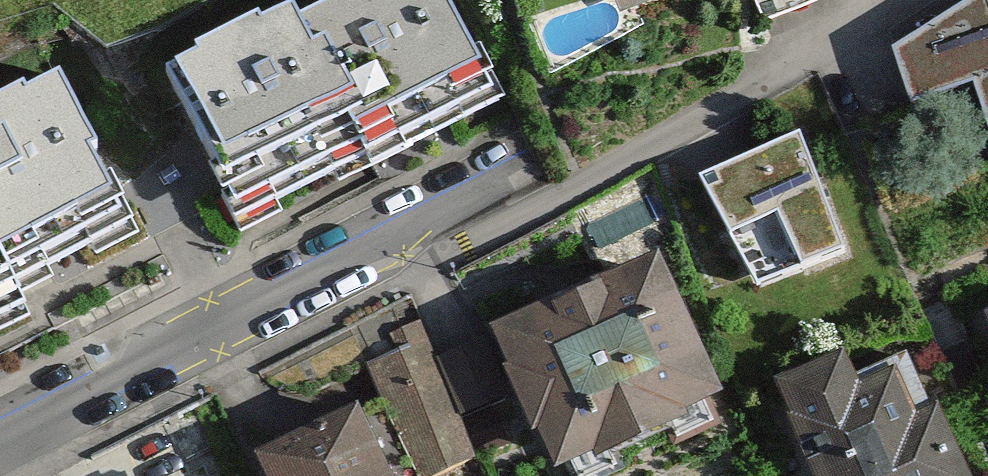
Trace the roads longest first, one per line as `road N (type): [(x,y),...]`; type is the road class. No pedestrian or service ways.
road 1 (residential): [(0,455),(867,22)]

